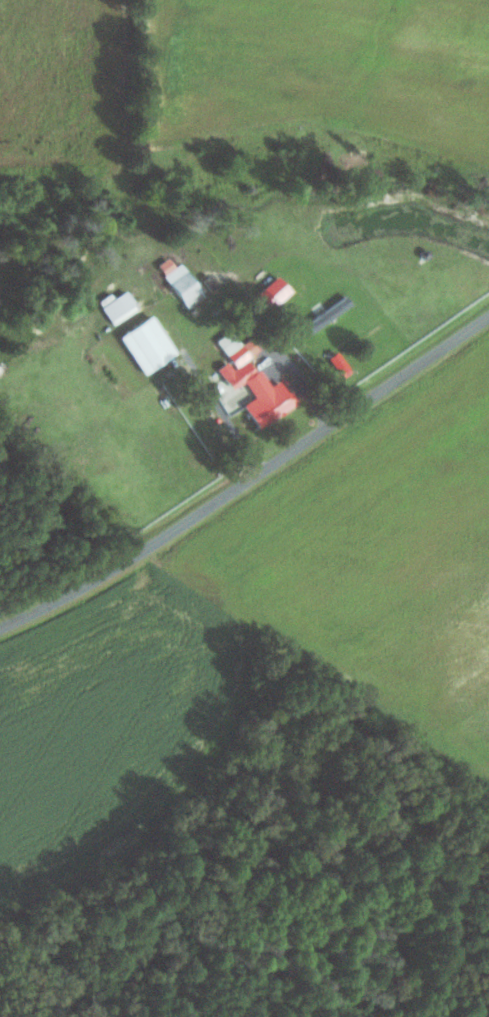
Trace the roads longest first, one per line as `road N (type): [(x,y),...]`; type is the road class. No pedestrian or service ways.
road 1 (tertiary): [(0,633),(175,535),(488,318)]

